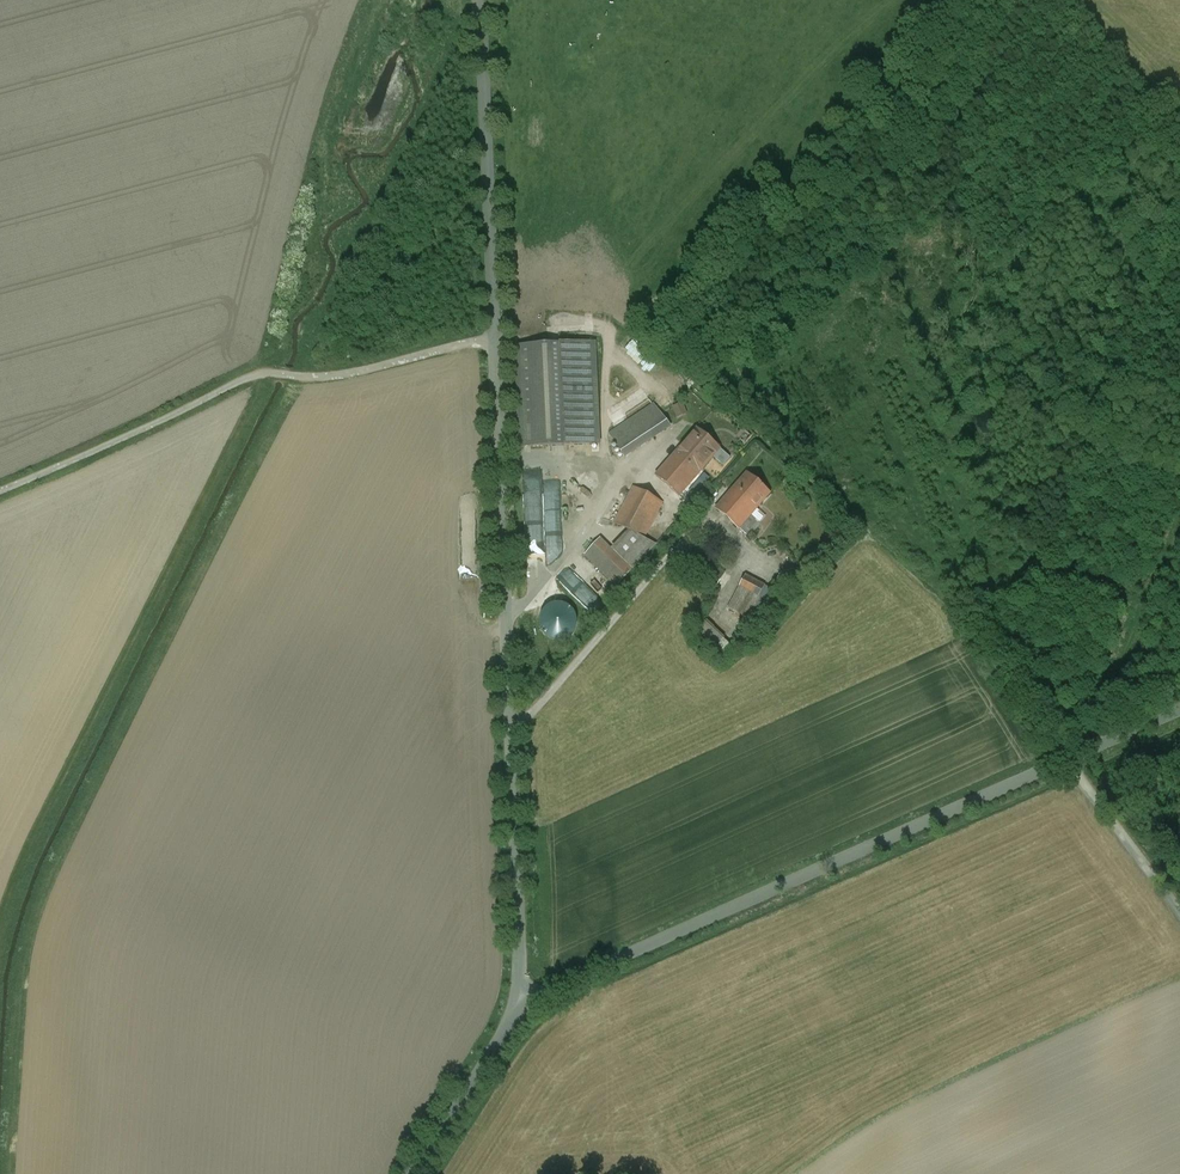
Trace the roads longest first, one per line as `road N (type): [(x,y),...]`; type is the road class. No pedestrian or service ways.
road 1 (unclassified): [(519,998),(481,0)]
road 2 (track): [(1179,327),(1051,170),(1014,142),(897,255),(693,400)]
road 3 (unclassified): [(1069,760),(519,998)]
road 4 (track): [(1098,747),(1098,729),(1179,521)]
road 5 (unclassified): [(415,1173),(504,1037),(519,998)]
road 6 (unclassified): [(1069,760),(1179,910)]
road 7 (unclassified): [(1179,711),(1069,760)]

